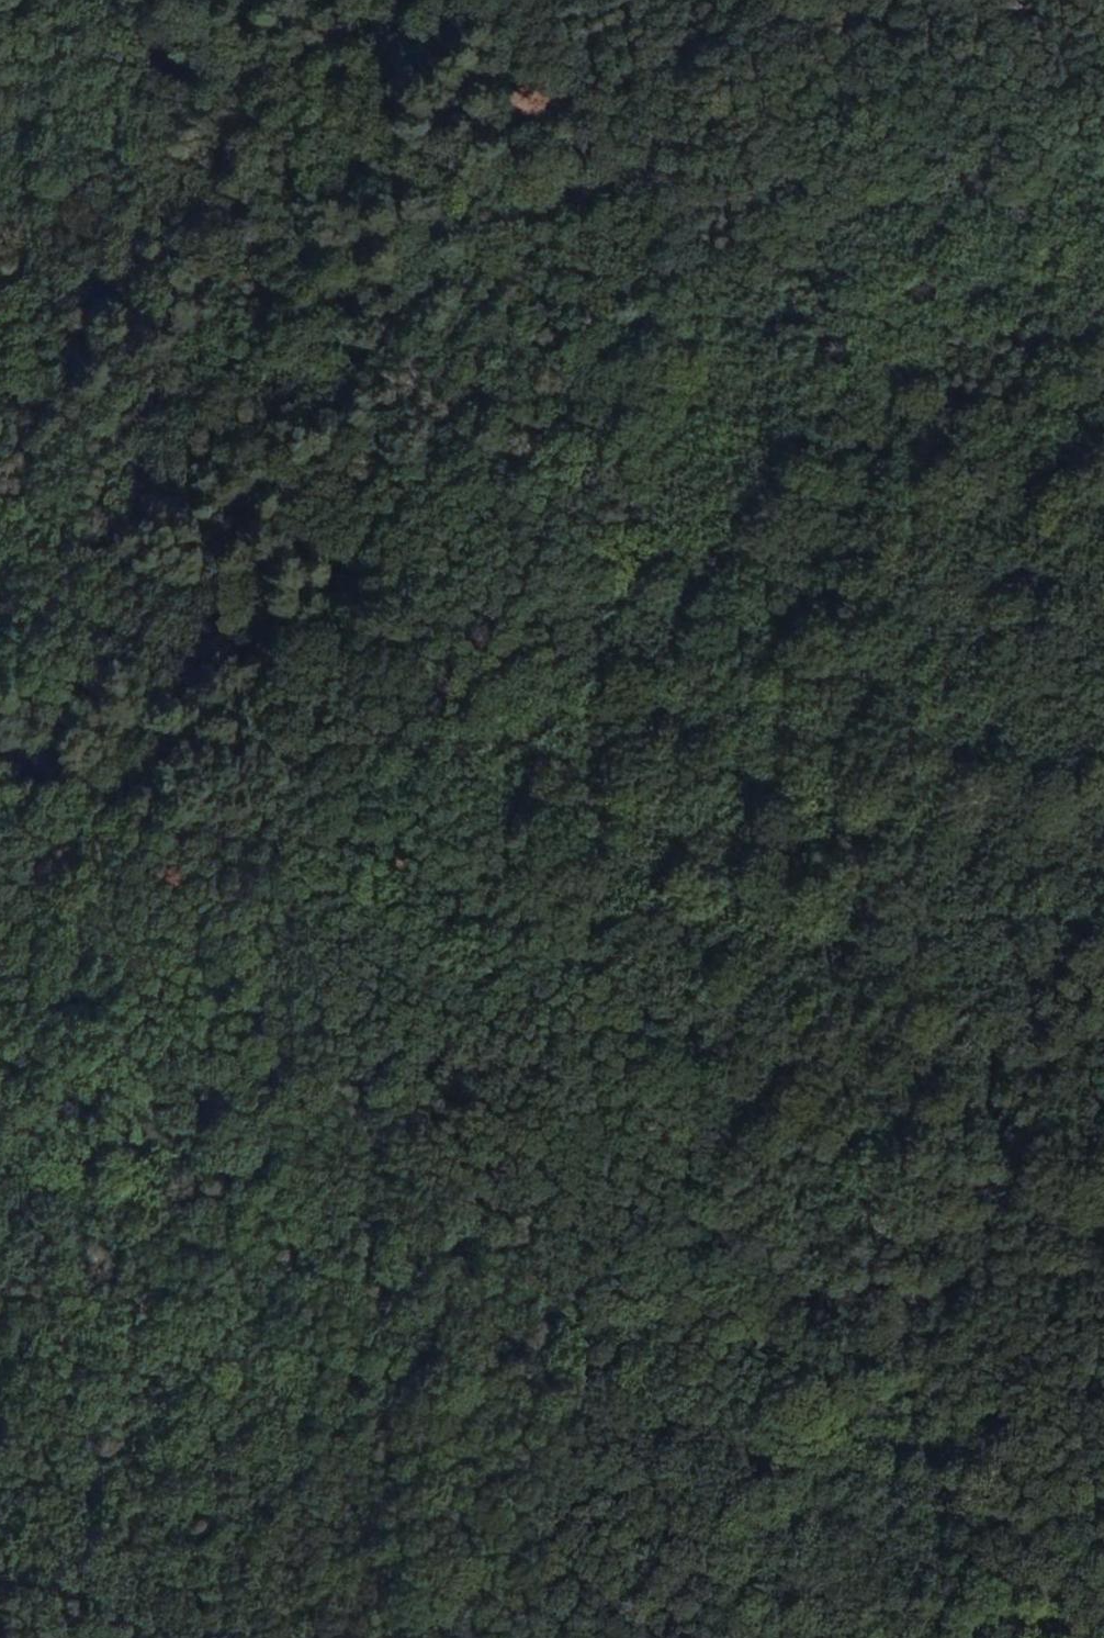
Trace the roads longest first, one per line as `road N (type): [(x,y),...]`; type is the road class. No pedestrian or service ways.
road 1 (track): [(928,1400),(713,1637)]
road 2 (track): [(1103,1146),(928,1400)]
road 3 (track): [(1064,1637),(928,1400)]
road 4 (track): [(928,1400),(1103,1397)]

